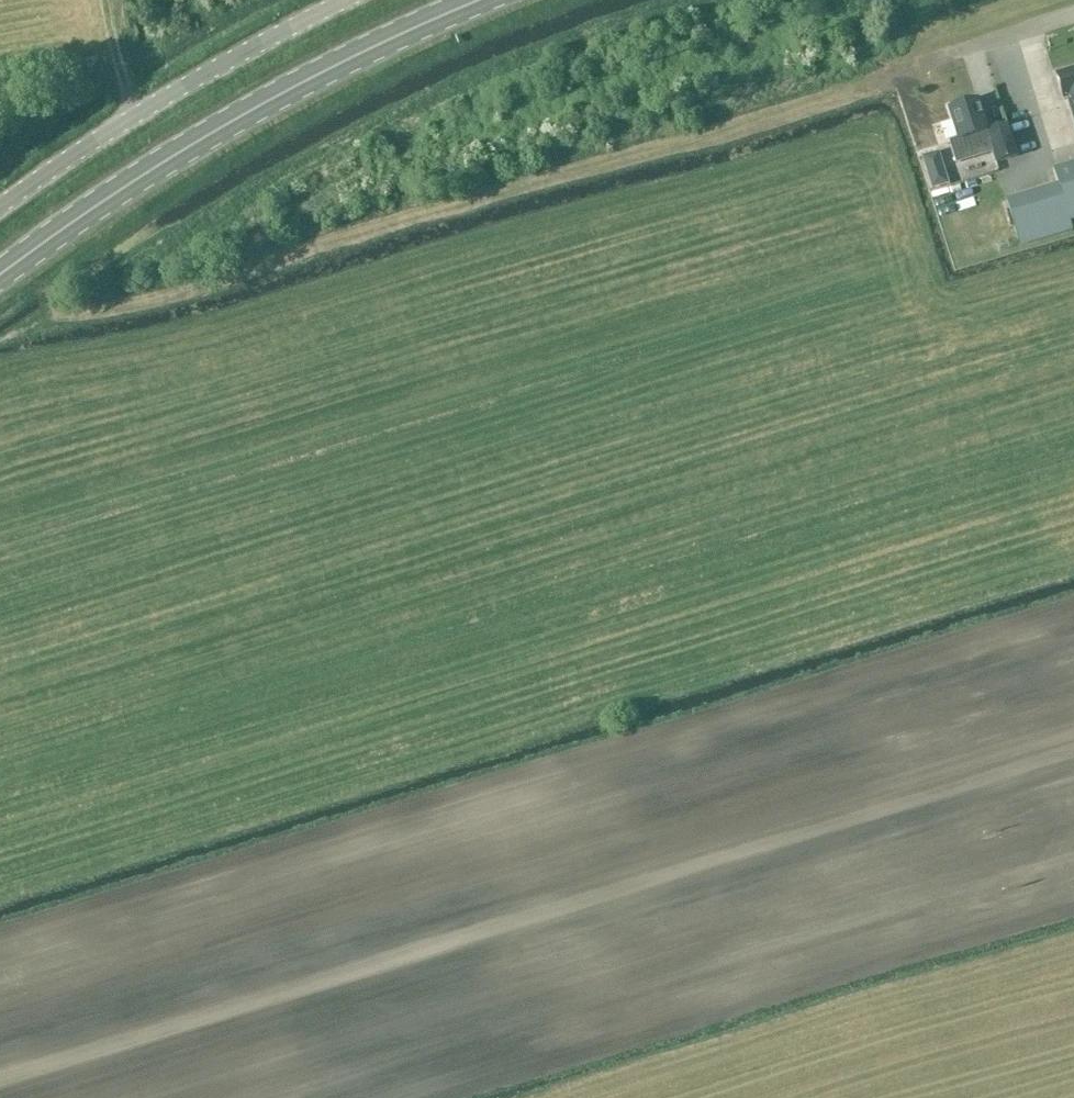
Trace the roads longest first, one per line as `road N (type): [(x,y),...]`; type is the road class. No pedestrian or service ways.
road 1 (primary): [(0,276),(136,181),(287,92),(482,0)]
road 2 (unclassified): [(0,206),(137,114),(348,0)]
road 3 (residential): [(1073,15),(922,64)]

